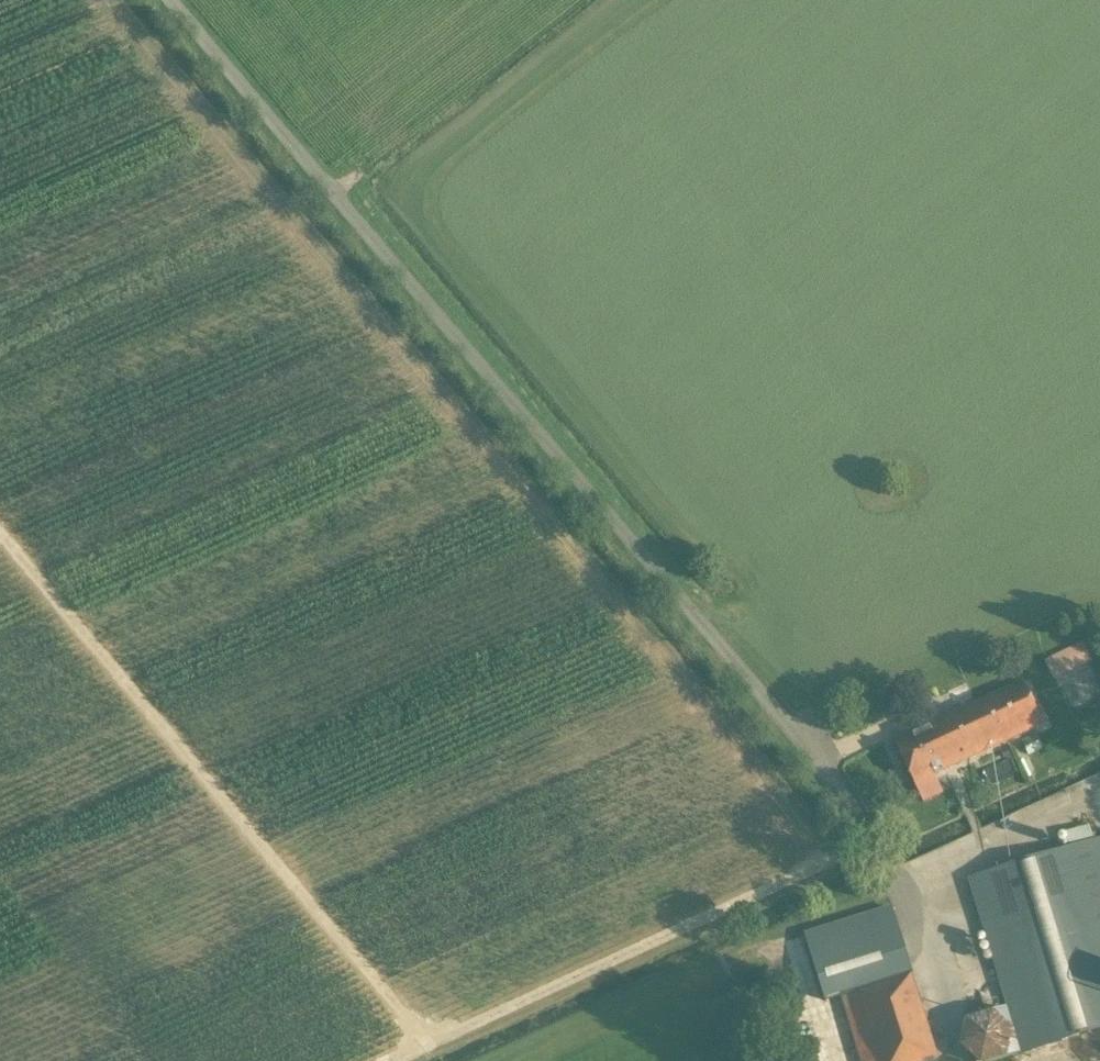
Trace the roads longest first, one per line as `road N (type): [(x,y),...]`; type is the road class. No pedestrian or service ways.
road 1 (unclassified): [(874,861),(157,0)]

